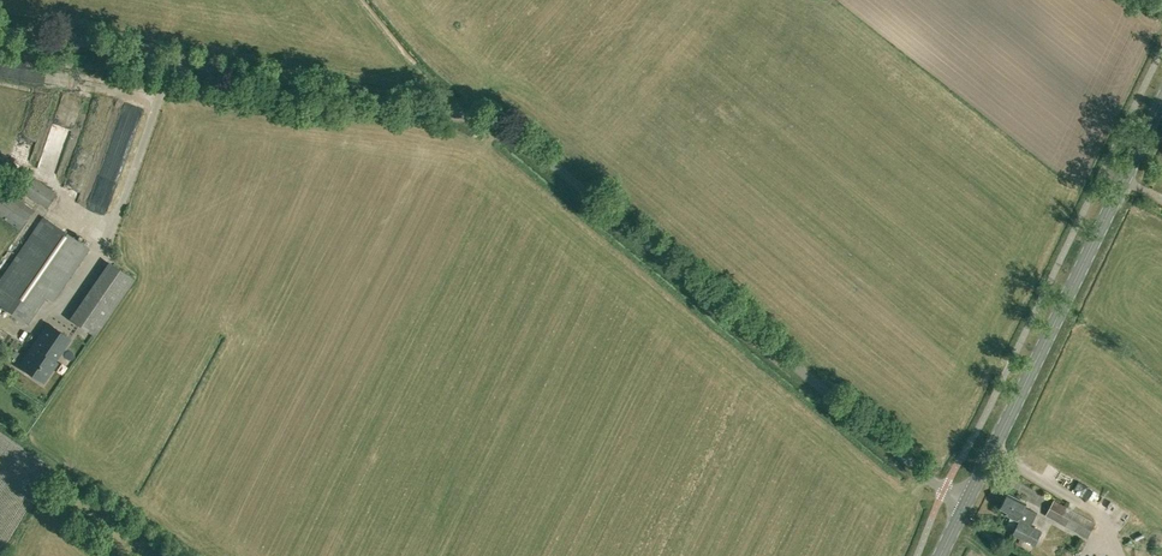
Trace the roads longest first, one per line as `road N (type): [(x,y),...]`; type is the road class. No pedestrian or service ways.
road 1 (unclassified): [(965,504),(479,113),(0,25)]
road 2 (secondary): [(965,504),(1161,100)]

